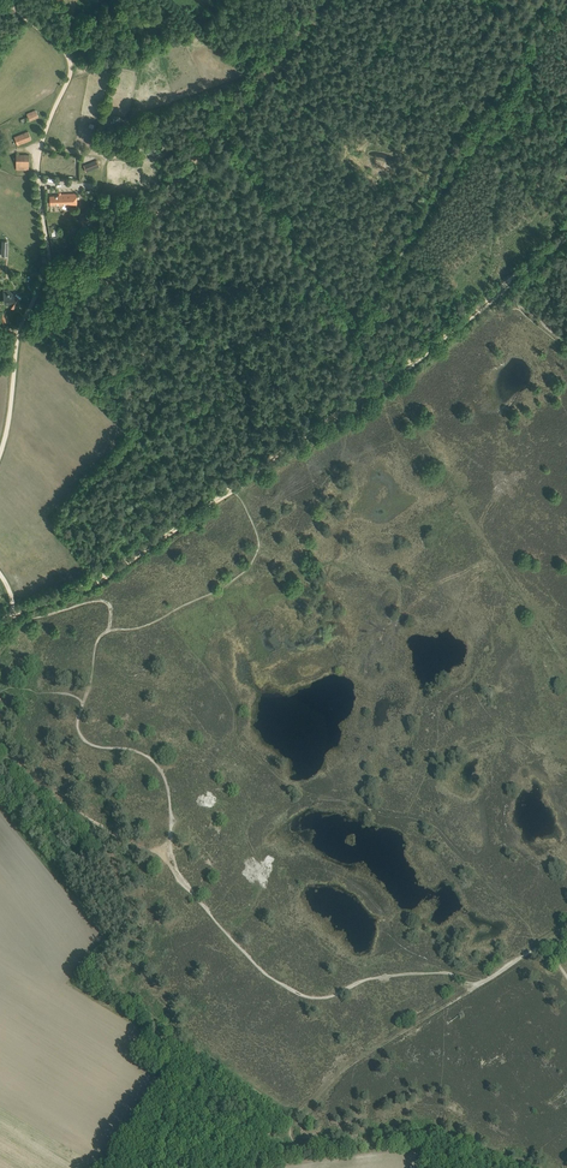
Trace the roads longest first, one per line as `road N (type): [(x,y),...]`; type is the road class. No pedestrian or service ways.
road 1 (track): [(15,610),(99,583),(405,366),(566,235)]
road 2 (track): [(320,0),(60,318),(41,333),(19,331)]
road 3 (track): [(349,323),(564,0)]
road 4 (track): [(8,1),(72,62),(40,149),(50,261),(19,331)]
road 5 (track): [(542,1167),(441,1129),(295,1148),(284,1142),(297,1114)]
road 6 (track): [(349,323),(218,123)]
road 7 (track): [(0,457),(19,331)]

